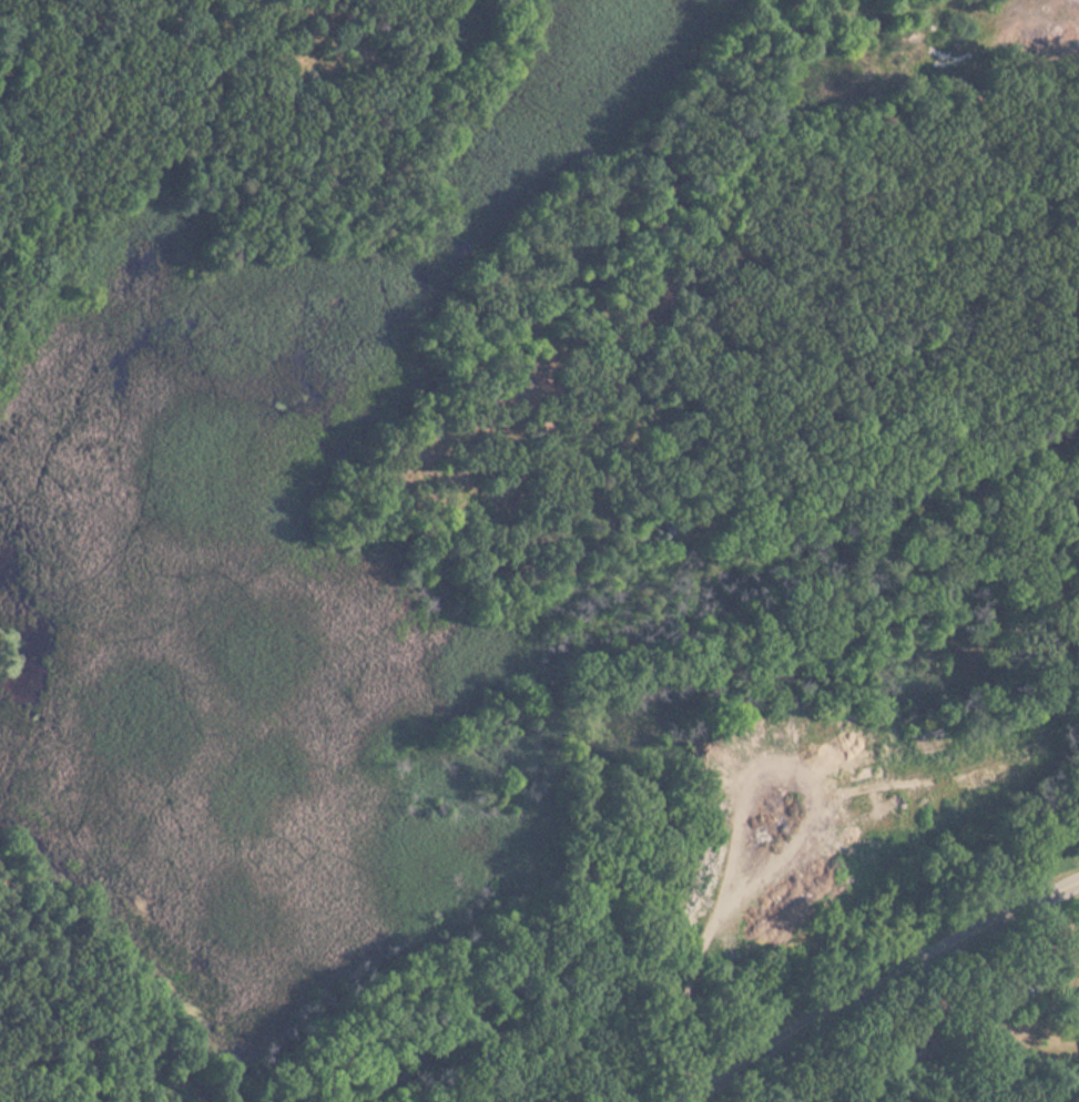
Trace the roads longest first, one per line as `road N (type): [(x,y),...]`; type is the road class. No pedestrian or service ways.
road 1 (residential): [(671,1101),(867,978),(1078,880)]

